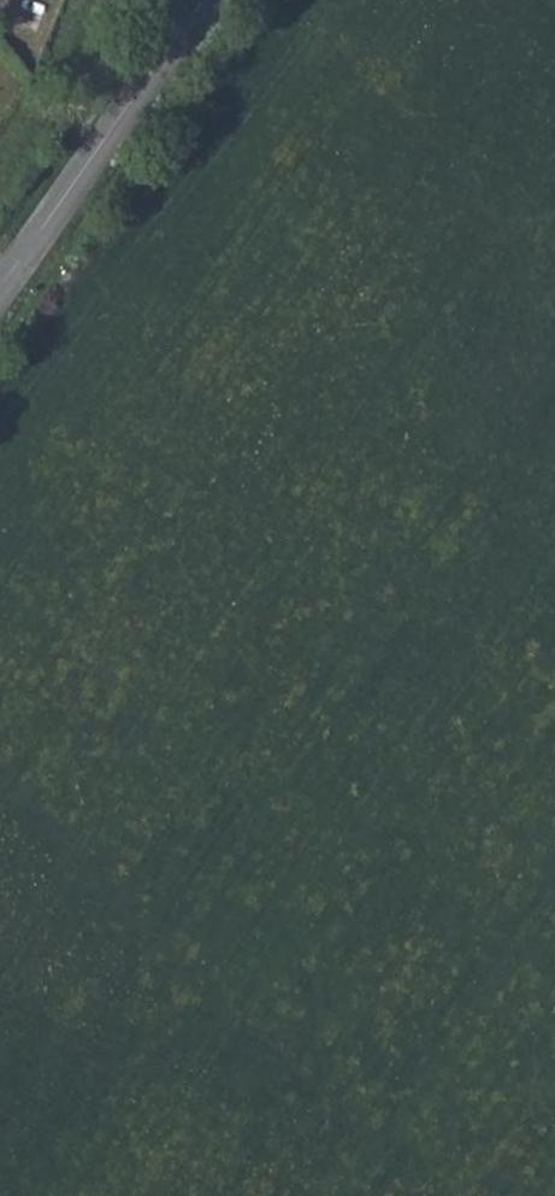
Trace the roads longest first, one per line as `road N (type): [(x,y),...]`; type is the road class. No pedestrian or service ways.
road 1 (tertiary): [(0,285),(200,0)]

